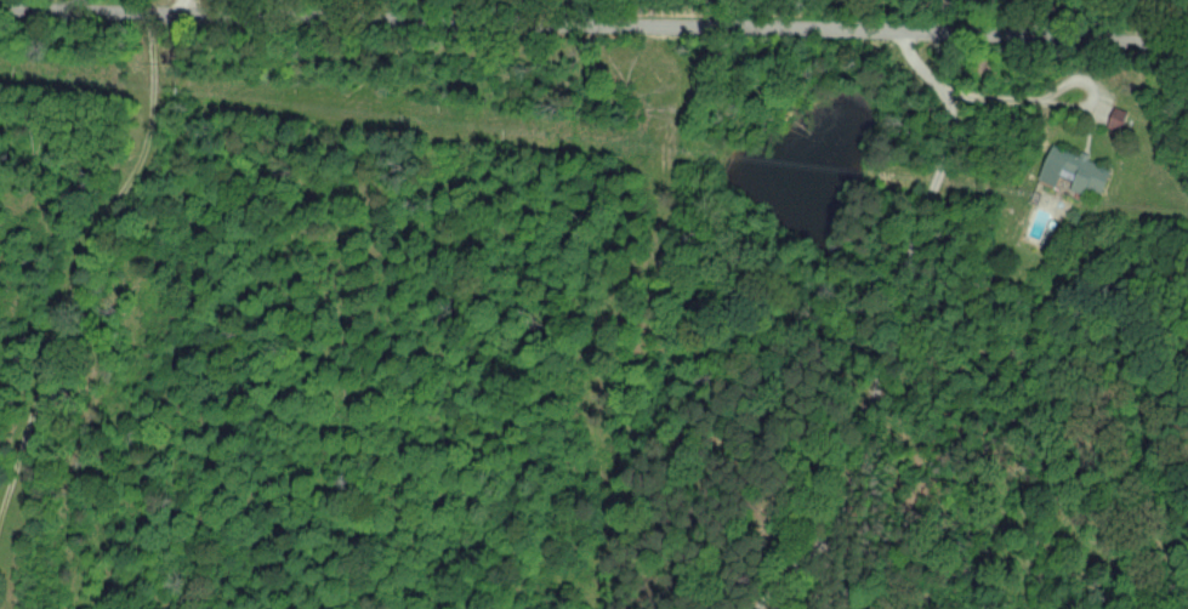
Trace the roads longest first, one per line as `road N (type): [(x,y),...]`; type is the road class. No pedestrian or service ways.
road 1 (tertiary): [(1187,58),(1148,45),(1034,33),(0,7)]
road 2 (residential): [(913,29),(917,62),(951,99),(954,125),(839,530),(758,608)]
road 3 (residential): [(164,11),(144,142),(83,277),(0,585)]

